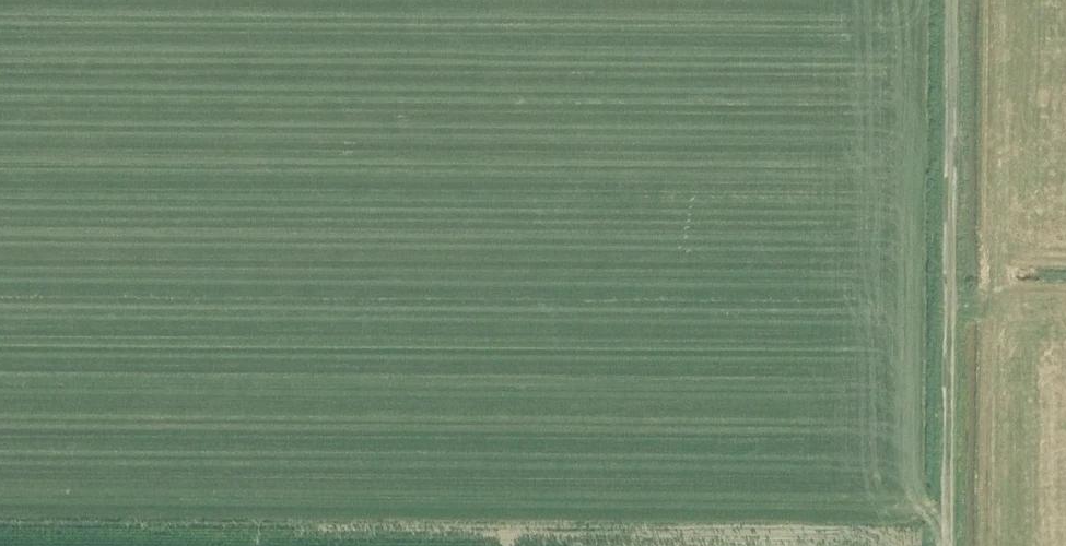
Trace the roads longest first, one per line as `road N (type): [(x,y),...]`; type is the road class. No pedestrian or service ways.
road 1 (track): [(952,0),(949,545)]

